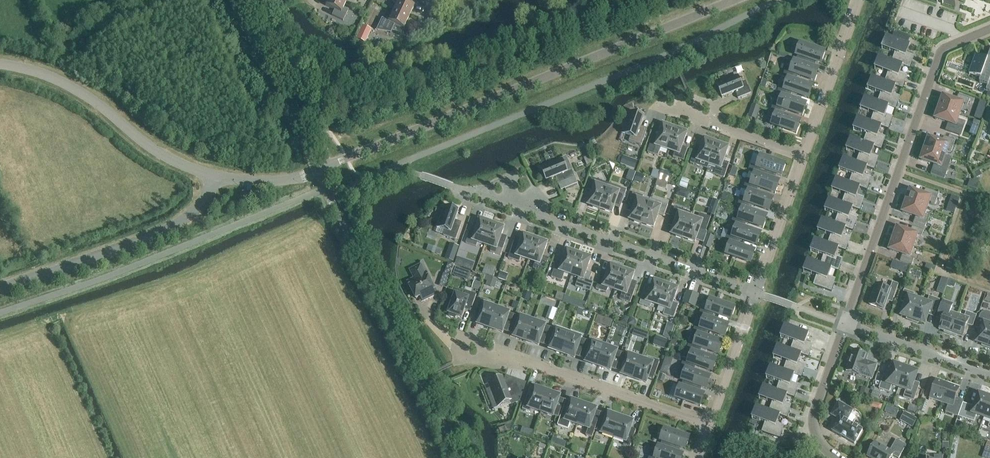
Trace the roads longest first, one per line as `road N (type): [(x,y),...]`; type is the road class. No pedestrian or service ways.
road 1 (residential): [(735,0),(317,171)]
road 2 (residential): [(844,323),(940,53),(989,29)]
road 3 (residential): [(756,293),(449,185)]
road 4 (residential): [(459,457),(326,190)]
road 5 (residential): [(709,427),(509,354),(454,363)]
road 6 (unclassified): [(214,176),(206,197),(166,232),(0,287)]
road 7 (unclassified): [(214,176),(156,152),(83,93),(0,64)]
road 8 (unclassified): [(317,171),(233,0)]
road 9 (residential): [(806,155),(860,0)]
road 10 (residential): [(806,155),(657,106)]
road 11 (residential): [(989,375),(844,323)]
road 12 (residential): [(756,293),(806,155)]
road 13 (residential): [(834,457),(813,419),(844,323)]
road 14 (residential): [(709,427),(756,293)]

